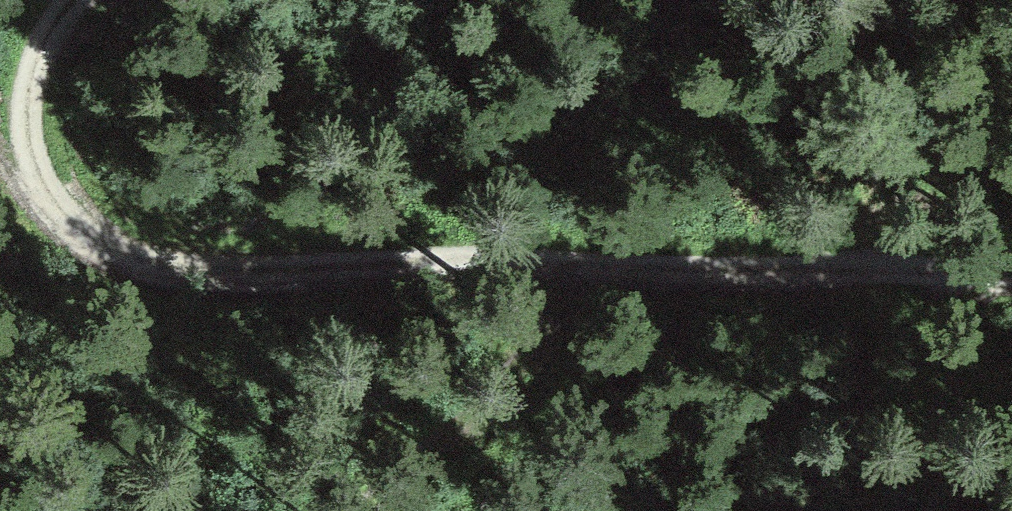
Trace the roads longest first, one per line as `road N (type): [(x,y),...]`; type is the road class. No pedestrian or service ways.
road 1 (track): [(1011,269),(228,267),(131,253),(73,214),(39,167),(34,105),(71,26),(94,0)]
road 2 (track): [(349,510),(512,383),(608,270)]

